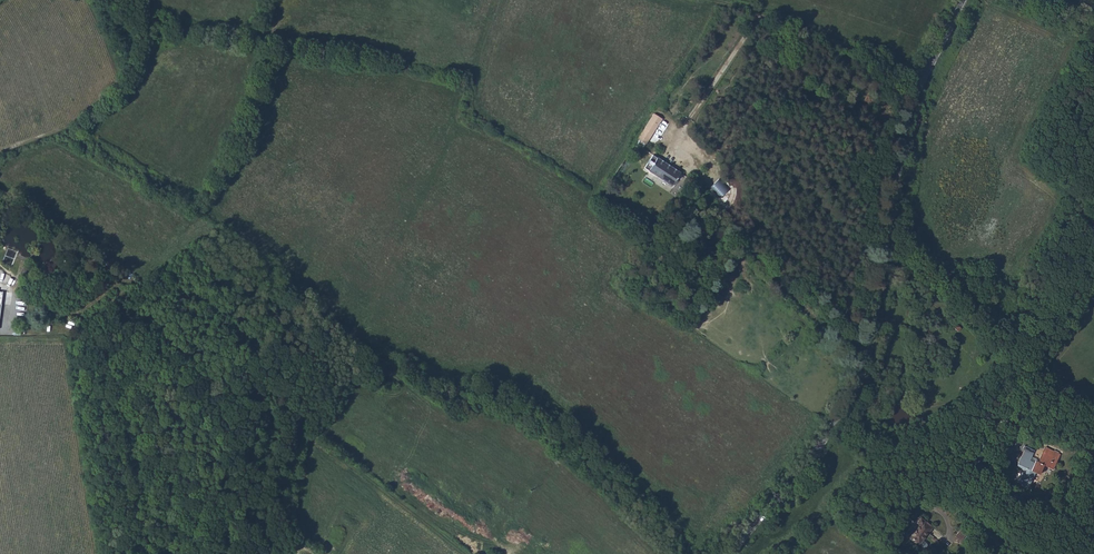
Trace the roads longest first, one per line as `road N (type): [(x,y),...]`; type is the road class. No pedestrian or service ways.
road 1 (unclassified): [(963,0),(910,108),(860,374),(817,448),(729,553)]
road 2 (track): [(0,151),(76,122),(109,93),(117,72),(89,0)]
road 3 (track): [(673,150),(760,14)]

